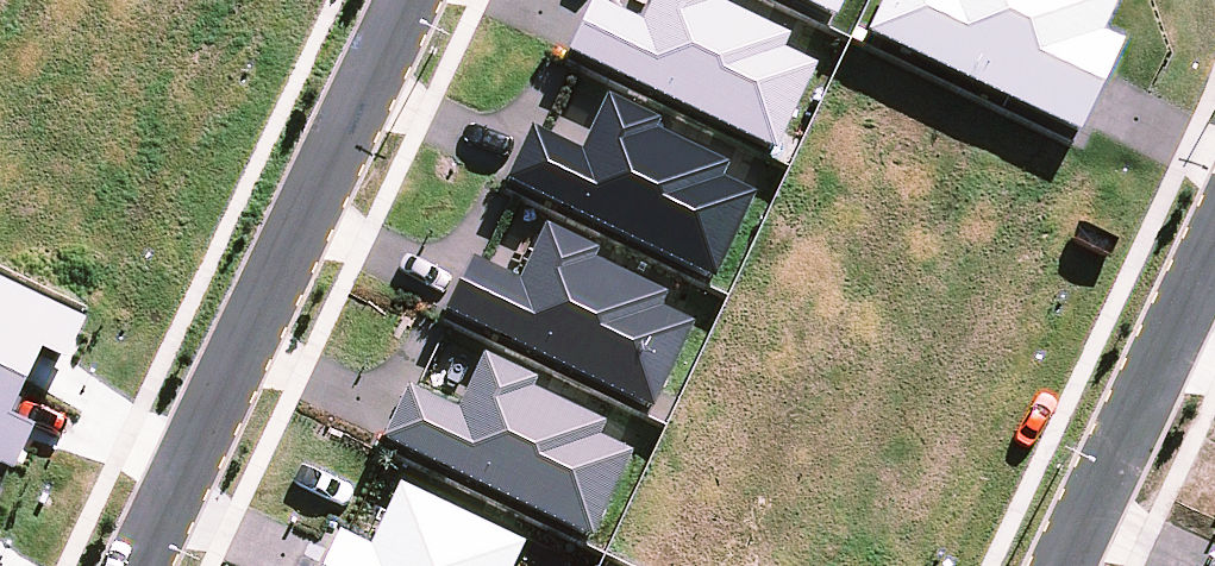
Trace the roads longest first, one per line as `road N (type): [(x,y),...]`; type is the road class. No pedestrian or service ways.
road 1 (residential): [(135,565),(403,0)]
road 2 (residential): [(1214,234),(1059,565)]

